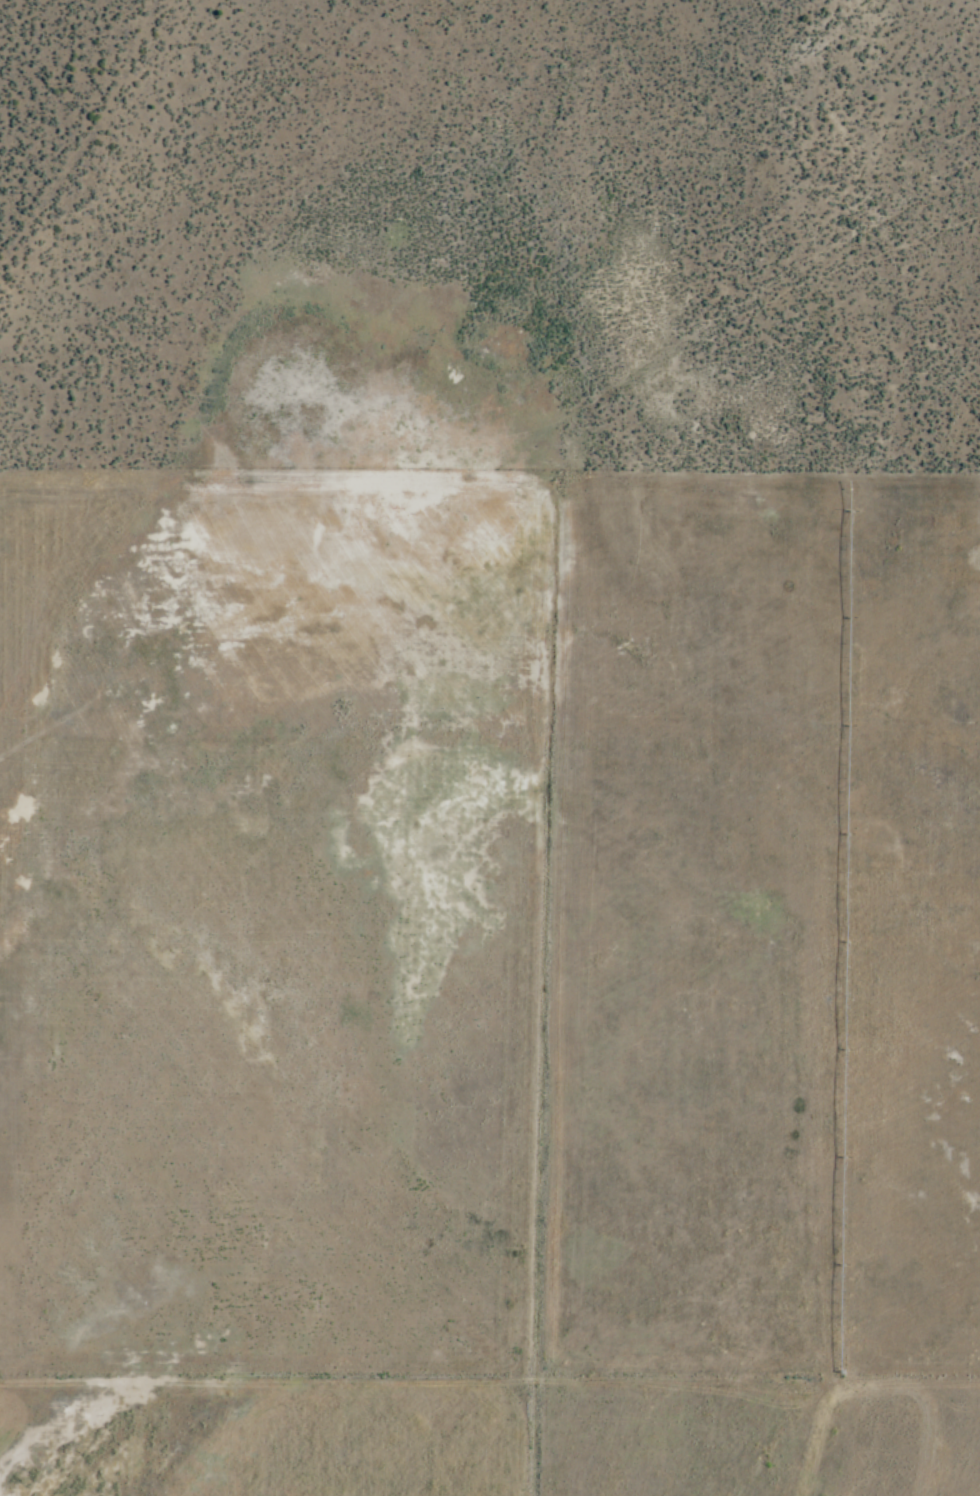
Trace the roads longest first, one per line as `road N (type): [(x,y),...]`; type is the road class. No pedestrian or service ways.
road 1 (residential): [(531,1495),(534,1388),(548,1379),(979,1374)]

